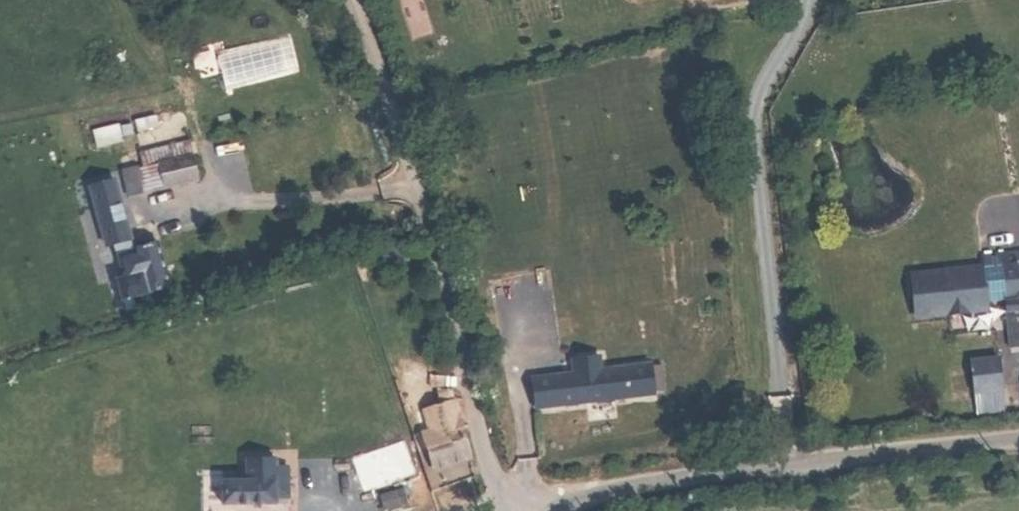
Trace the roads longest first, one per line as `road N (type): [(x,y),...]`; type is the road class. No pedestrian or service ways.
road 1 (unclassified): [(352,0),(404,141),(471,416),(507,510)]
road 2 (unclassified): [(1018,439),(559,496),(528,510)]

